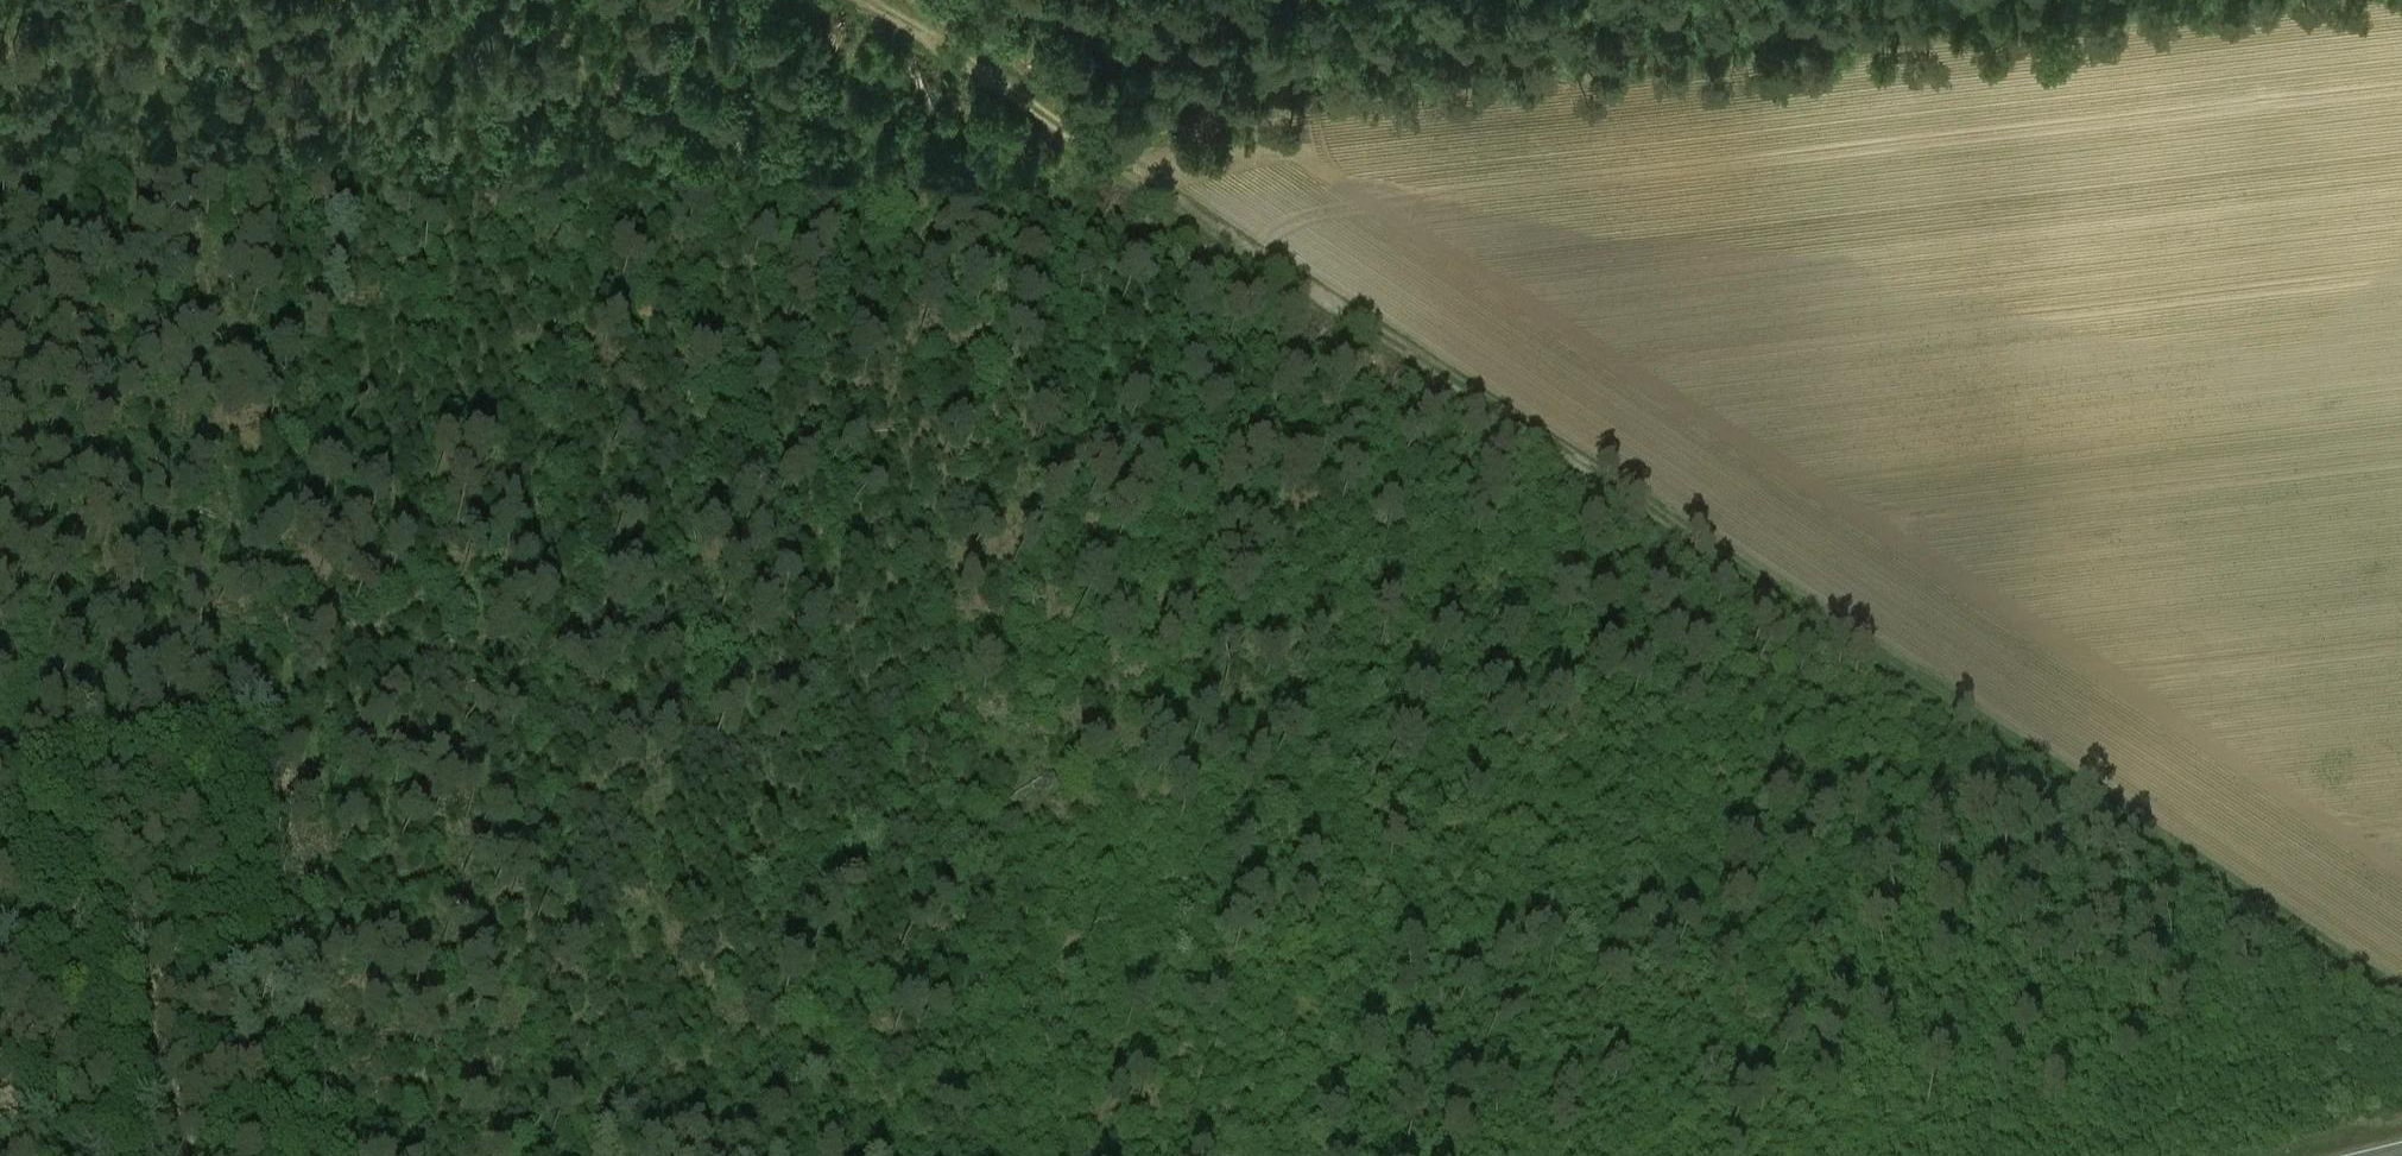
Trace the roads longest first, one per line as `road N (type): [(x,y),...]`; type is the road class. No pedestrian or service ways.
road 1 (track): [(892,0),(1117,144)]

